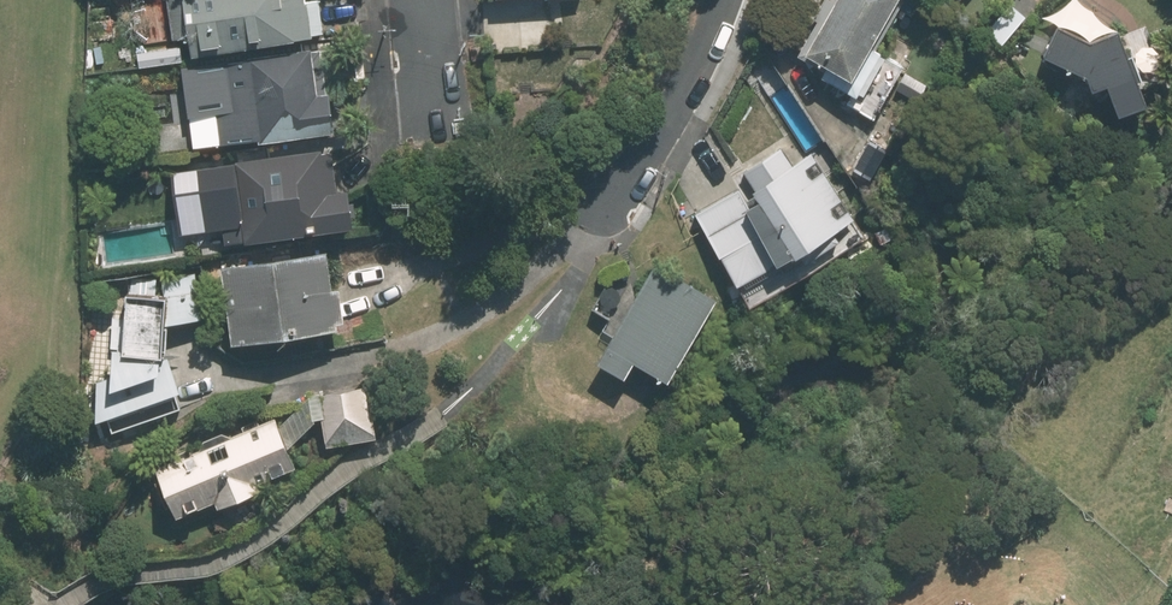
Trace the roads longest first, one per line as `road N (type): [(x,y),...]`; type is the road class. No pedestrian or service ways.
road 1 (residential): [(720,0),(652,141),(605,198)]
road 2 (residential): [(422,0),(434,120)]

